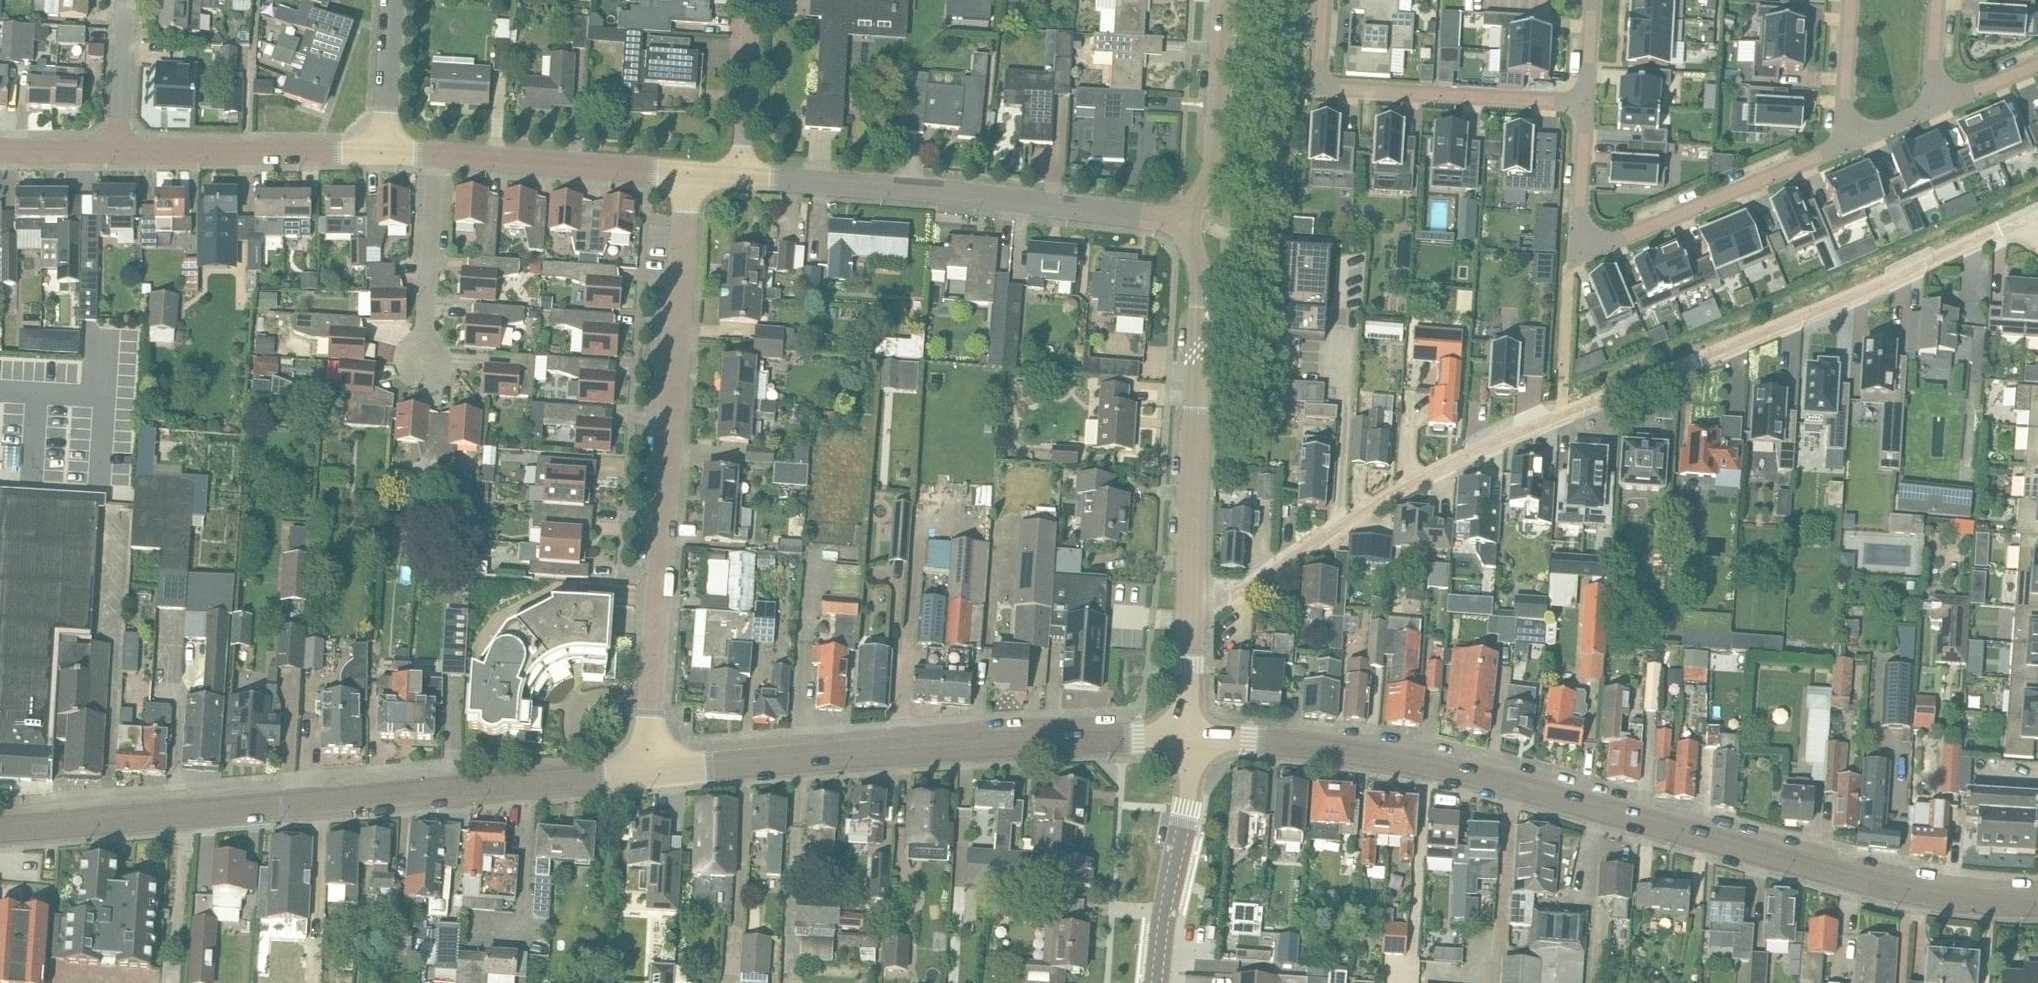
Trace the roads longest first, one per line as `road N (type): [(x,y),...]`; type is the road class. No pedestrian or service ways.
road 1 (unclassified): [(1191,599),(1240,593),(1401,489),(1486,446),(2026,218)]
road 2 (tertiary): [(2037,902),(1880,883),(1422,763),(1308,744),(1189,740)]
road 3 (tertiary): [(0,829),(653,773)]
road 4 (residential): [(653,773),(690,172)]
road 5 (tertiary): [(653,773),(1092,739),(1189,740)]
road 6 (residential): [(1188,216),(740,175)]
road 7 (residential): [(1586,101),(1578,217),(1579,230),(1592,238),(1627,234),(1842,144)]
road 8 (unclassified): [(1191,599),(1202,279),(1188,216)]
road 9 (residential): [(1323,0),(1319,67),(1323,82),(1338,88),(1586,101)]
road 10 (residential): [(384,150),(117,149)]
road 11 (residential): [(690,172),(435,153)]
road 12 (tertiary): [(1156,982),(1188,798),(1189,740)]
road 13 (unclassified): [(1188,216),(1213,165),(1225,0)]
road 14 (residential): [(424,359),(435,153)]
road 15 (residential): [(740,175),(750,0)]
road 16 (residential): [(384,150),(392,0)]
road 17 (residential): [(117,149),(125,0)]
road 18 (residential): [(1842,144),(1850,0)]
road 19 (unclassified): [(1189,740),(1191,599)]

